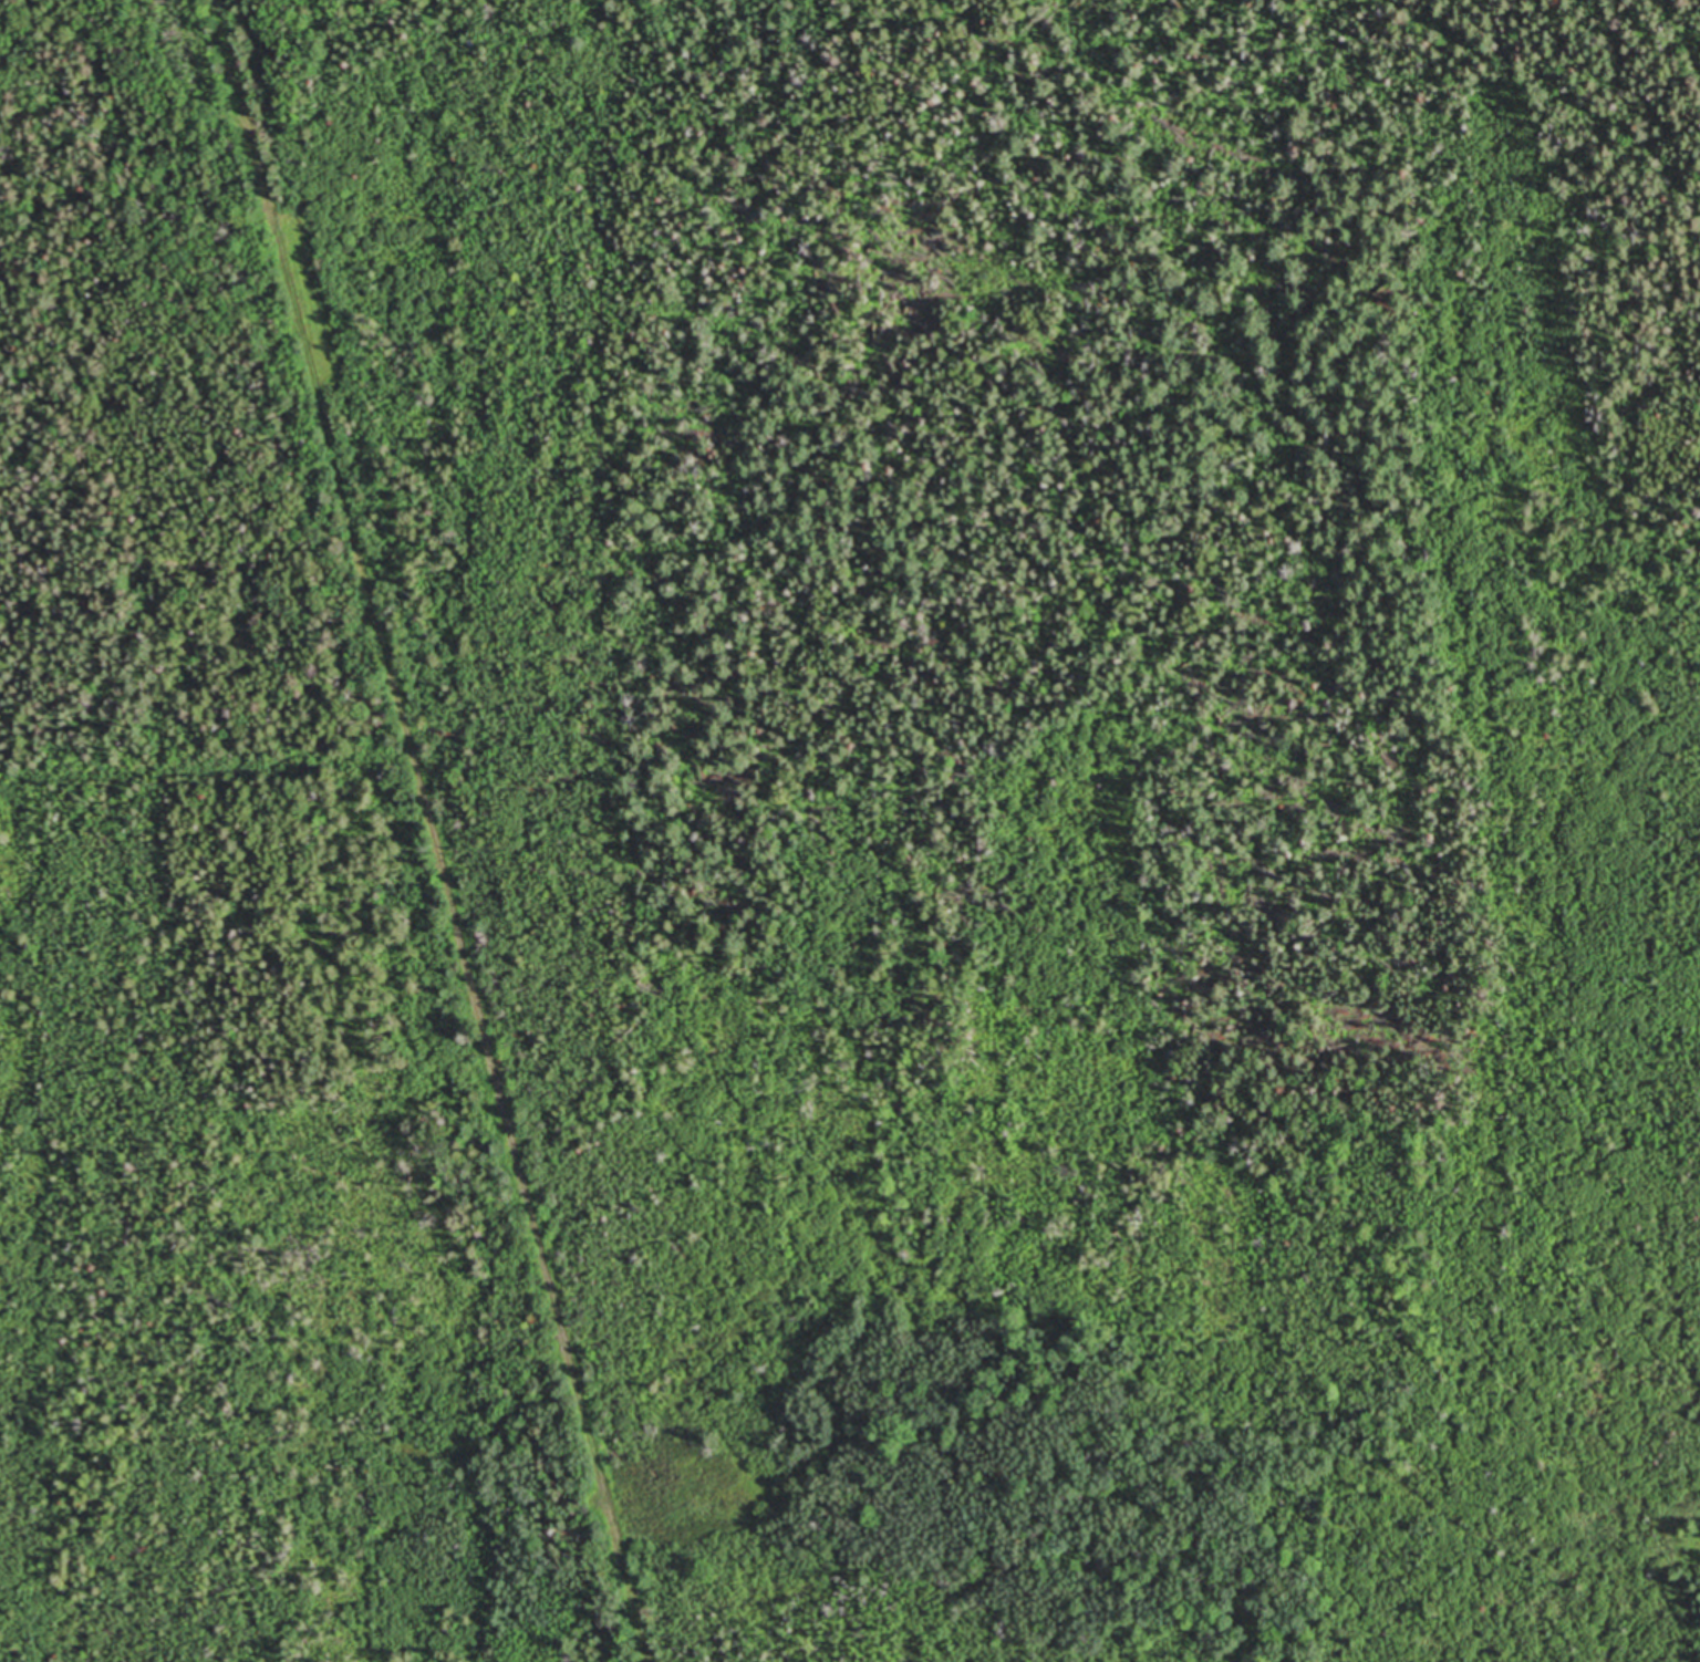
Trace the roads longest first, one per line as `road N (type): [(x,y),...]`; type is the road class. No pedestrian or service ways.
road 1 (track): [(246,0),(543,1255),(650,1661)]

